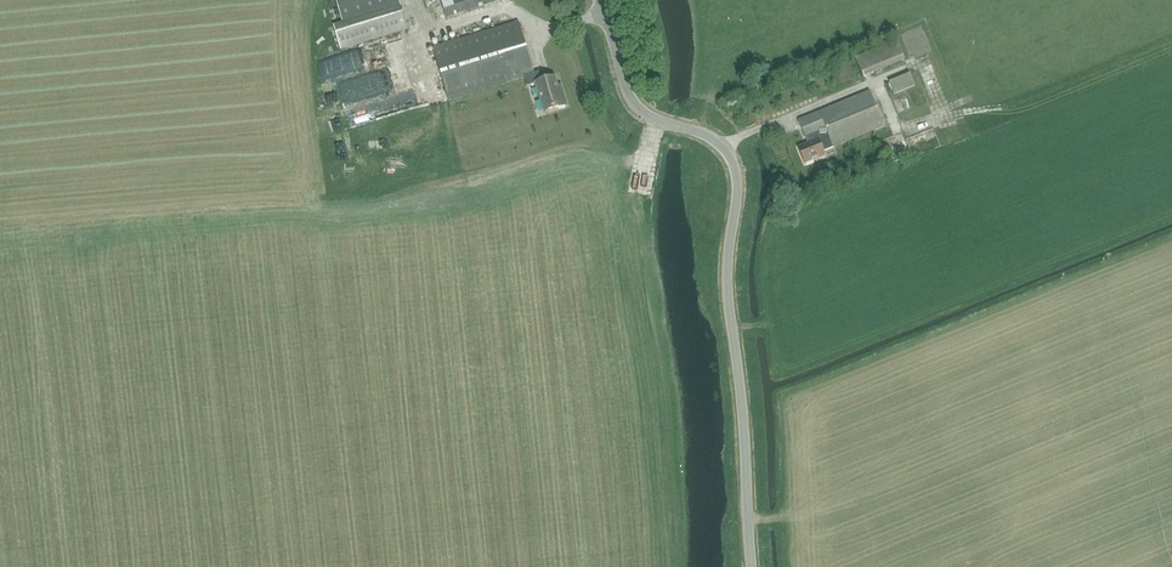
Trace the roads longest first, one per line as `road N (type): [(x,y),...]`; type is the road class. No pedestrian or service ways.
road 1 (unclassified): [(754,566),(727,291),(742,196),(735,156),(717,140),(635,107),(600,0)]

